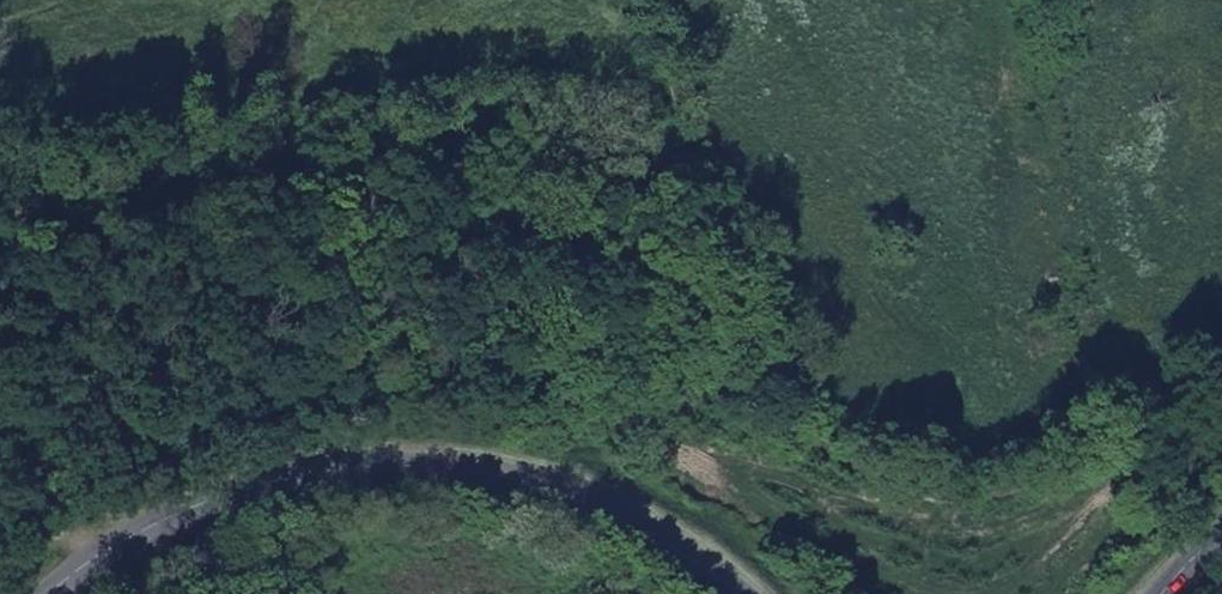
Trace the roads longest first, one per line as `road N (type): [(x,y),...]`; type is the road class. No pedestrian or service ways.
road 1 (track): [(656,0),(777,419),(945,485),(990,484),(1131,426),(1221,406)]
road 2 (secondary): [(48,593),(141,528),(254,480),(340,464),(436,461),(507,470),(606,501),(732,593)]
road 3 (track): [(0,226),(289,173),(705,169)]

